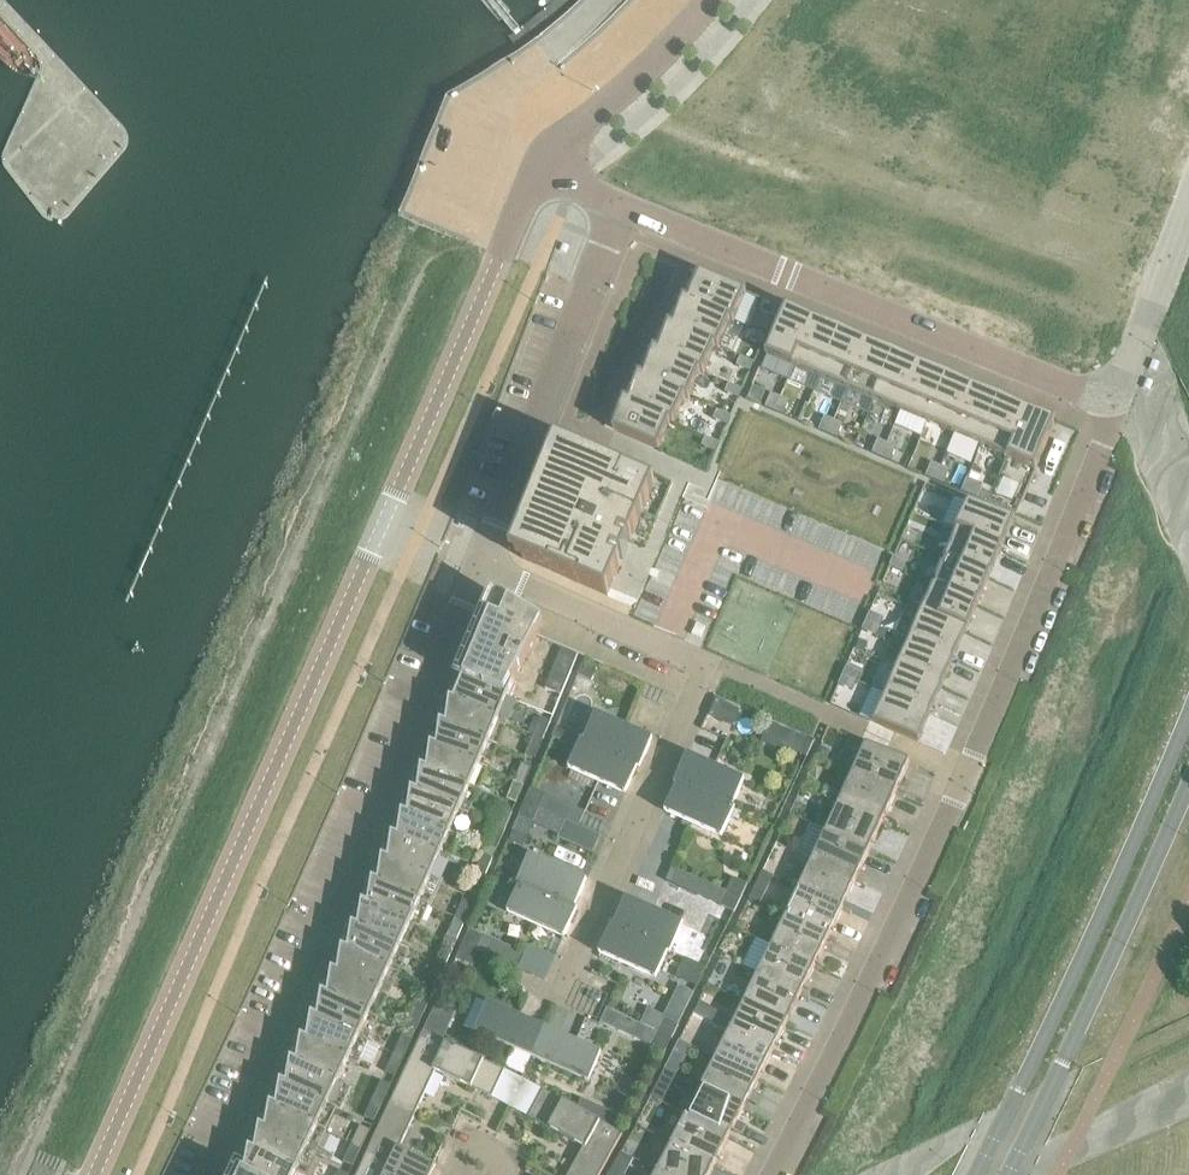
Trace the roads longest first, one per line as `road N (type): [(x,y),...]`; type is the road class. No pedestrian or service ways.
road 1 (tertiary): [(91,1174),(498,258),(542,176)]
road 2 (residential): [(771,1174),(965,775),(1117,407)]
road 3 (residential): [(214,1174),(265,1083),(481,571)]
road 4 (residential): [(559,992),(704,675),(481,571)]
road 5 (residential): [(614,203),(1117,407)]
road 6 (secondary): [(1188,704),(973,1174)]
road 7 (secondary): [(1008,1174),(1188,781)]
road 8 (residential): [(481,571),(614,203)]
road 9 (tertiary): [(542,176),(566,140),(653,61),(702,0)]
road 10 (residential): [(1117,407),(1188,216)]

